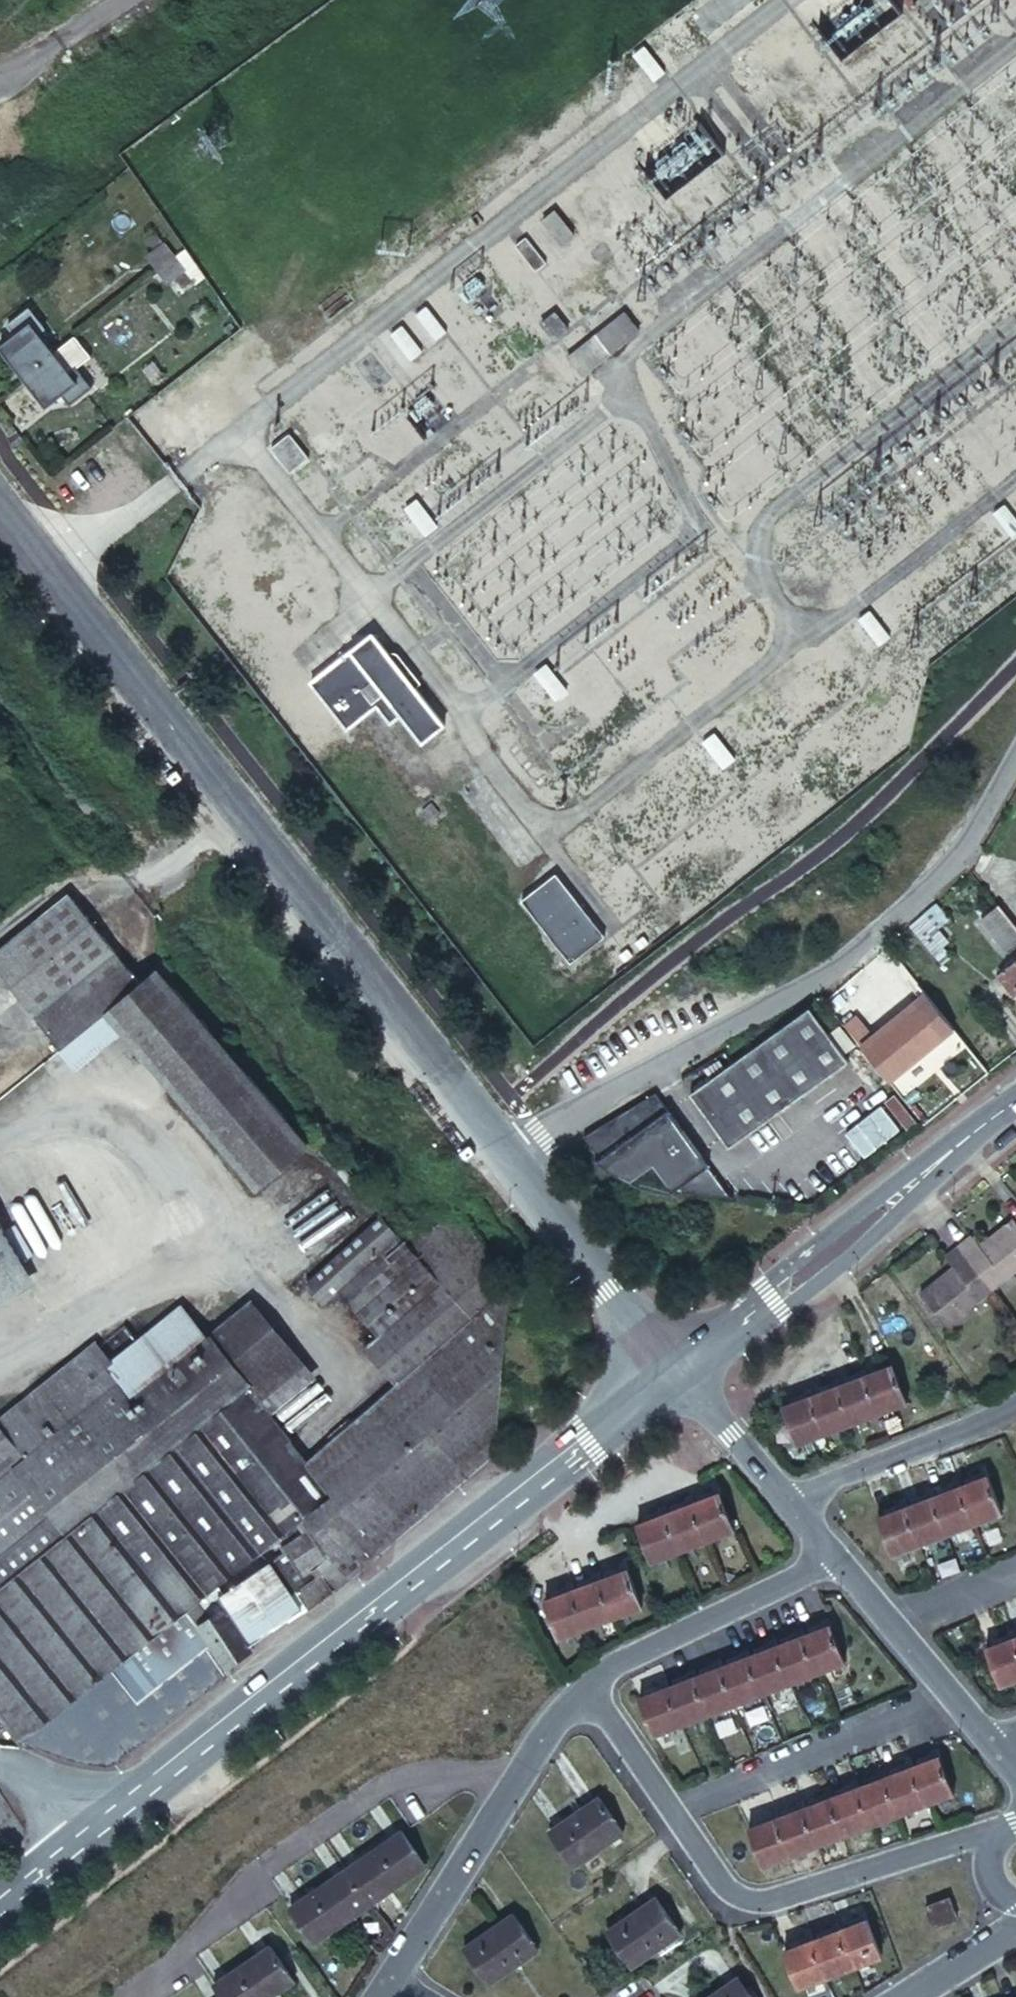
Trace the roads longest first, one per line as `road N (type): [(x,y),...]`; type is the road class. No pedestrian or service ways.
road 1 (secondary): [(672,1374),(0,1904)]
road 2 (unclassified): [(47,572),(507,1154)]
road 3 (residential): [(507,1154),(822,978),(898,919),(953,861),(1015,757)]
road 4 (secondary): [(672,1374),(1015,1101)]
road 5 (residential): [(663,1812),(715,1894),(745,1902),(995,1822)]
road 6 (residential): [(385,1977),(561,1703),(582,1686)]
road 7 (residential): [(950,1709),(663,1812)]
road 8 (unclassified): [(507,1154),(672,1374)]
road 9 (residential): [(582,1686),(615,1659),(825,1564)]
road 10 (residential): [(774,1504),(991,1418)]
road 11 (residential): [(774,1504),(672,1374)]
road 12 (unclassified): [(47,572),(181,481)]
road 13 (residential): [(582,1686),(663,1812)]
road 14 (residential): [(1015,1578),(879,1627)]
road 15 (residential): [(1015,1926),(912,1996)]

